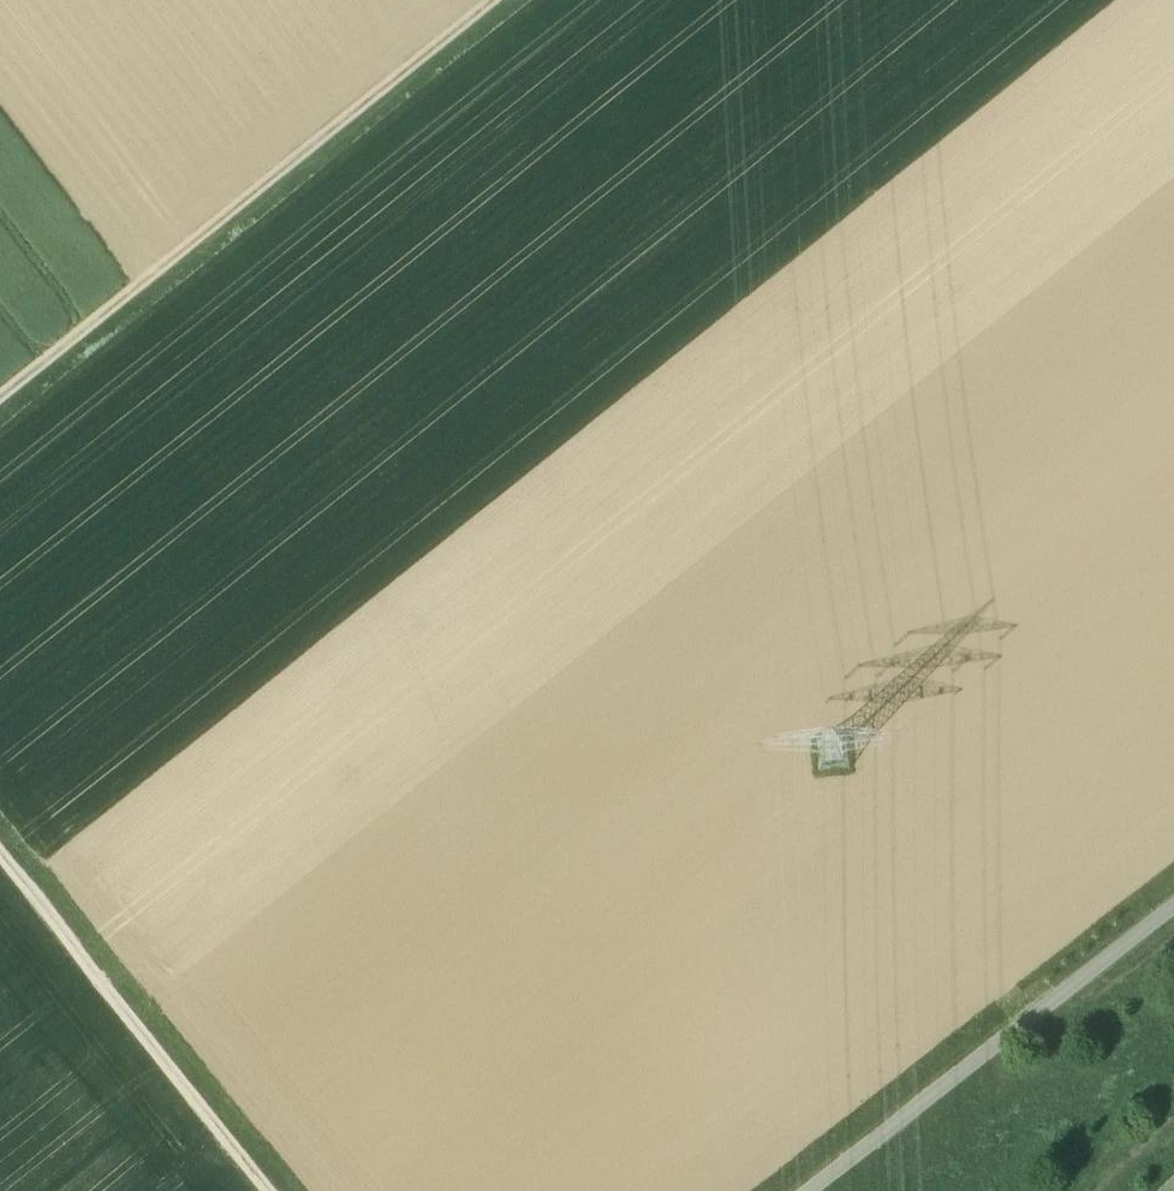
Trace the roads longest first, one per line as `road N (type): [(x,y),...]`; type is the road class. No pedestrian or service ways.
road 1 (track): [(490,0),(0,396)]
road 2 (track): [(806,1190),(1173,906)]
road 3 (track): [(261,1190),(0,861)]

